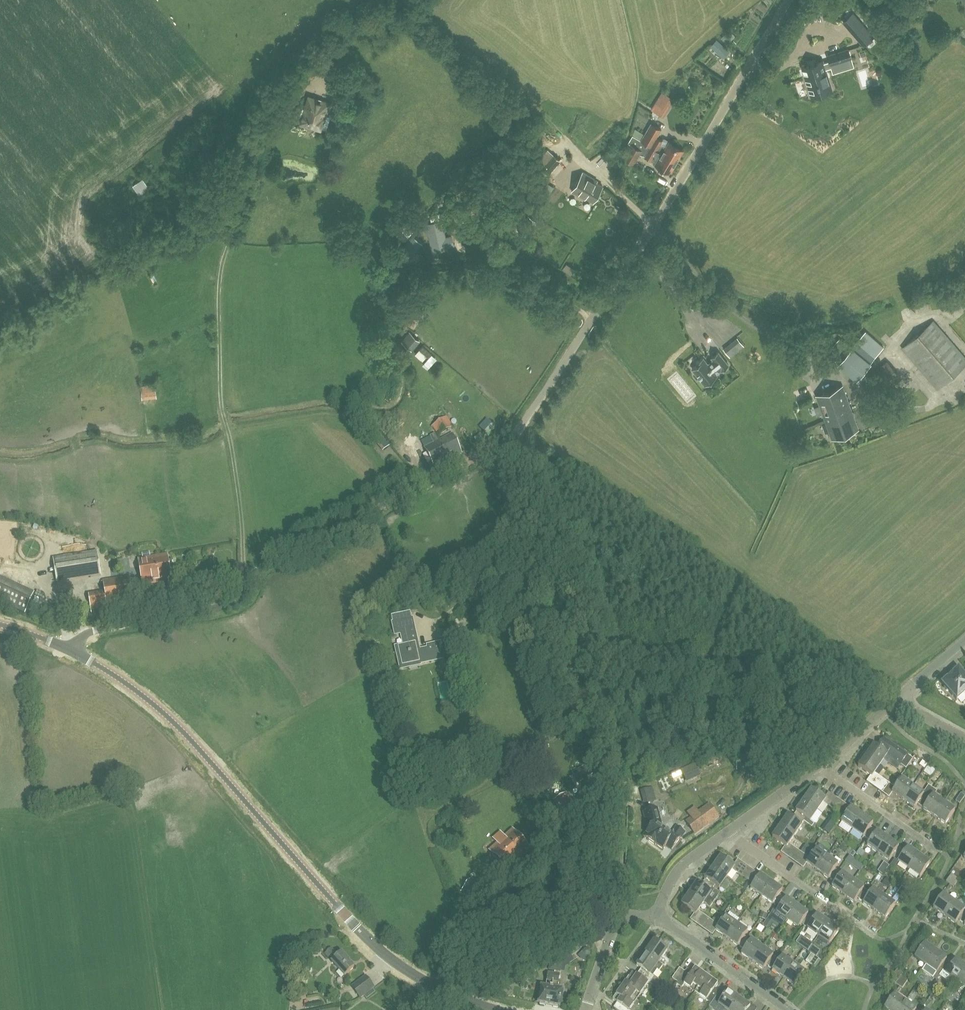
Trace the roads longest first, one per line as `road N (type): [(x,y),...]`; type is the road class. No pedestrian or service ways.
road 1 (unclassified): [(506,453),(687,171),(781,0)]
road 2 (track): [(244,586),(243,529),(221,407),(222,265),(258,151),(313,87)]
road 3 (unclassified): [(616,915),(623,775),(616,736),(512,510),(506,453)]
road 4 (residential): [(74,651),(98,630),(216,608),(273,560),(345,530),(463,462),(506,453)]
road 5 (unclassified): [(346,912),(179,728),(74,651)]
road 6 (residential): [(497,1009),(408,970),(346,912)]
road 7 (residential): [(875,936),(729,832)]
road 8 (residential): [(788,1009),(658,916)]
road 9 (residential): [(942,852),(819,765)]

